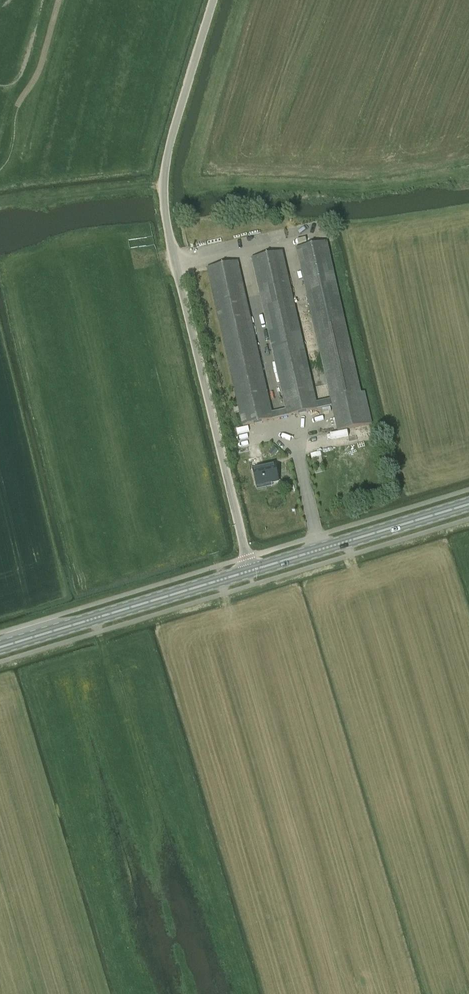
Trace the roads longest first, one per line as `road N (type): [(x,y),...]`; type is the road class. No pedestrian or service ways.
road 1 (unclassified): [(249,571),(169,241),(163,184),(215,0)]
road 2 (primary): [(0,653),(249,571)]
road 3 (primary): [(249,571),(468,504)]
road 4 (track): [(0,202),(163,184)]

